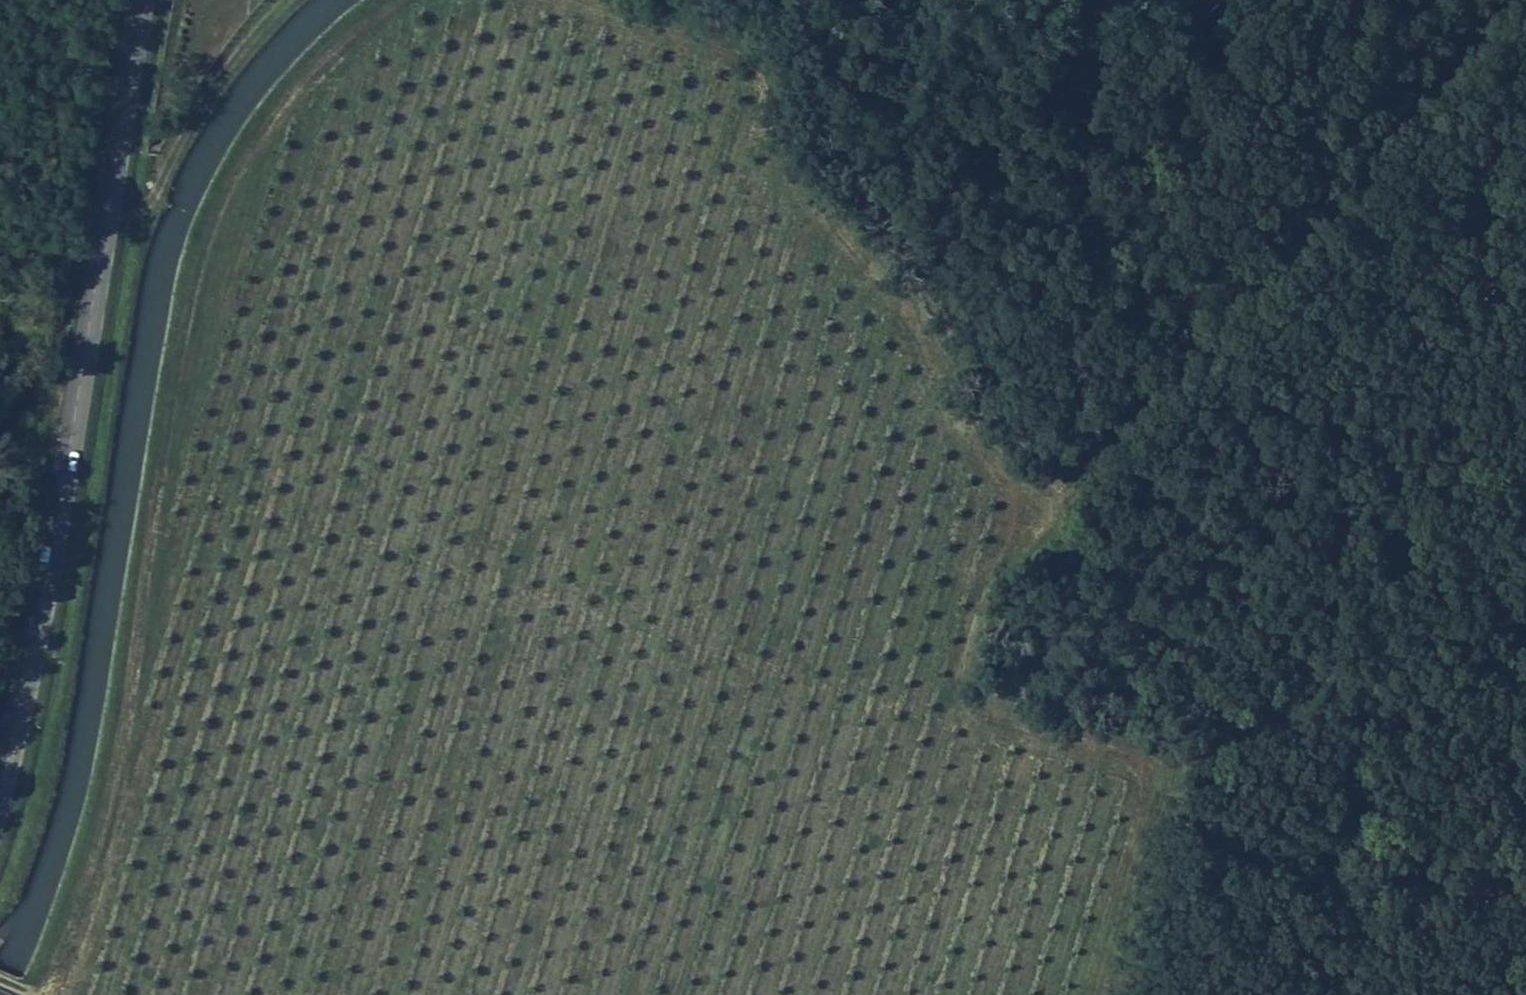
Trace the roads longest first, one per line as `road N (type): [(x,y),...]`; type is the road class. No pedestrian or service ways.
road 1 (secondary): [(136,0),(54,518),(0,768)]
road 2 (track): [(102,221),(146,185),(237,24),(266,0)]

